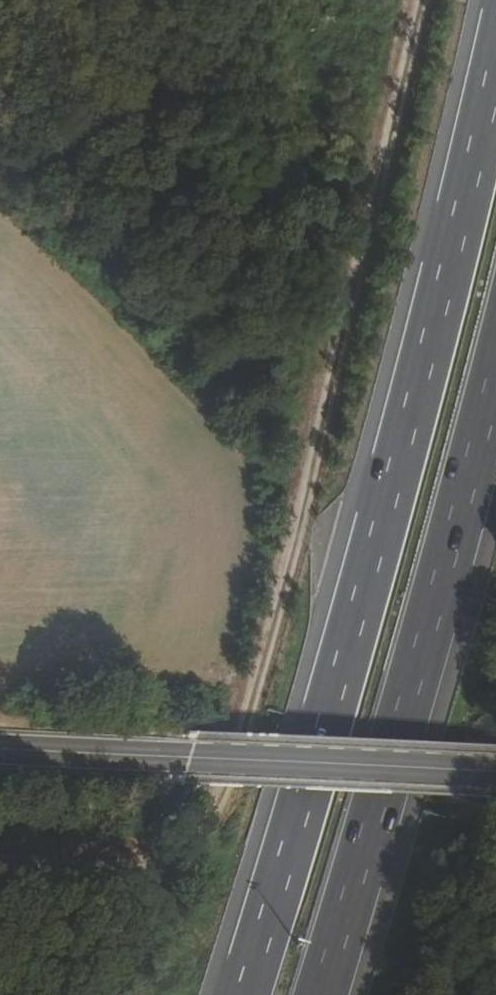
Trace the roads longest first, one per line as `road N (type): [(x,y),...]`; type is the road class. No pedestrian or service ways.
road 1 (track): [(0,858),(127,865),(189,836),(224,799),(300,532),(420,0)]
road 2 (motorway): [(495,62),(413,414),(248,994)]
road 3 (motorway): [(321,994),(495,346)]
road 4 (tertiary): [(186,755),(495,771)]
road 5 (tertiary): [(186,755),(0,747)]

